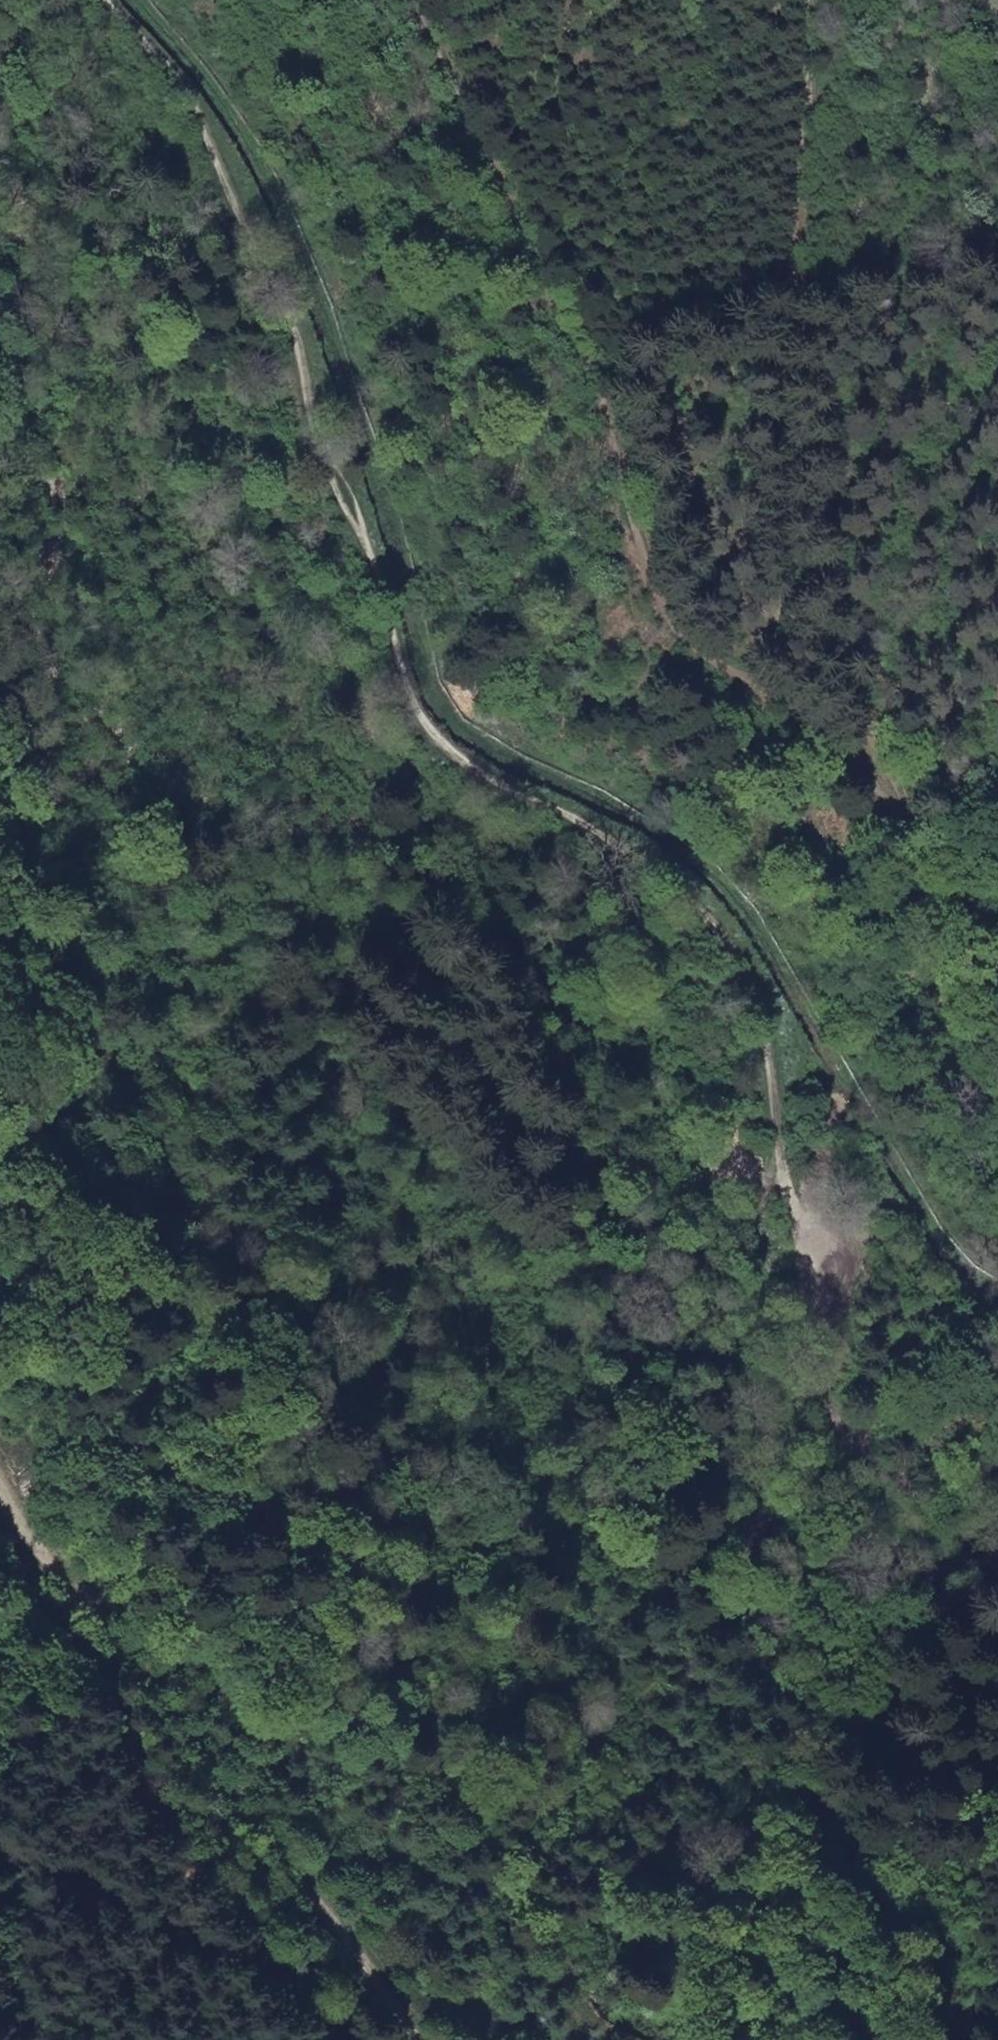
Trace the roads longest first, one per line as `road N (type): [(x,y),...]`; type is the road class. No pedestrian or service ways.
road 1 (track): [(0,1469),(48,1551),(246,1822),(355,1935),(419,2039)]
road 2 (track): [(823,0),(818,244),(762,672)]

